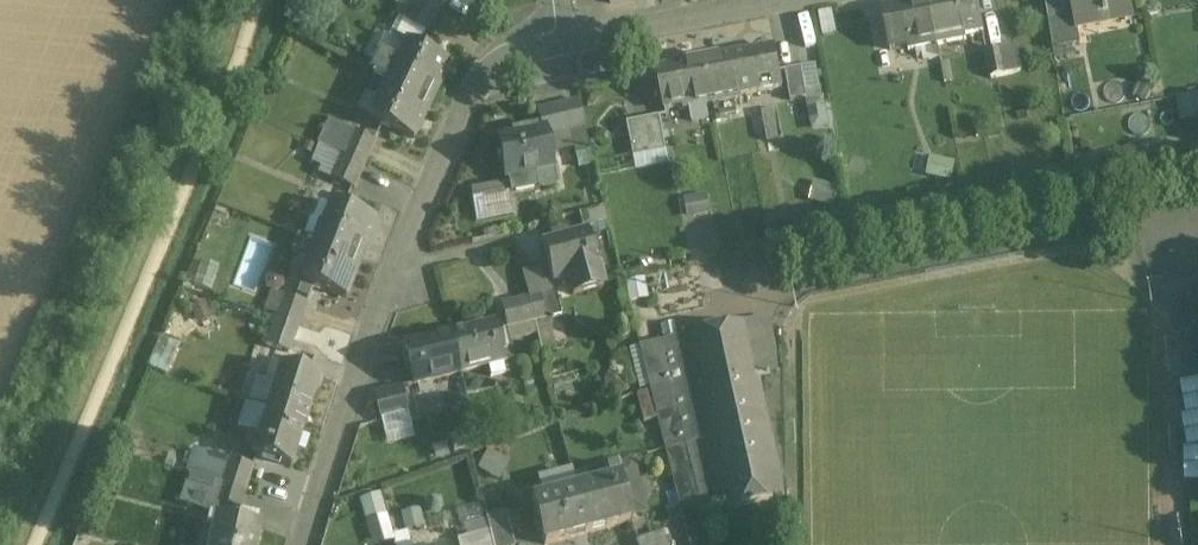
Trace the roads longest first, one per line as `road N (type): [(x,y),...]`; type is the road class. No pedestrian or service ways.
road 1 (residential): [(572,36),(496,65),(418,222),(303,544)]
road 2 (residential): [(753,0),(572,36)]

